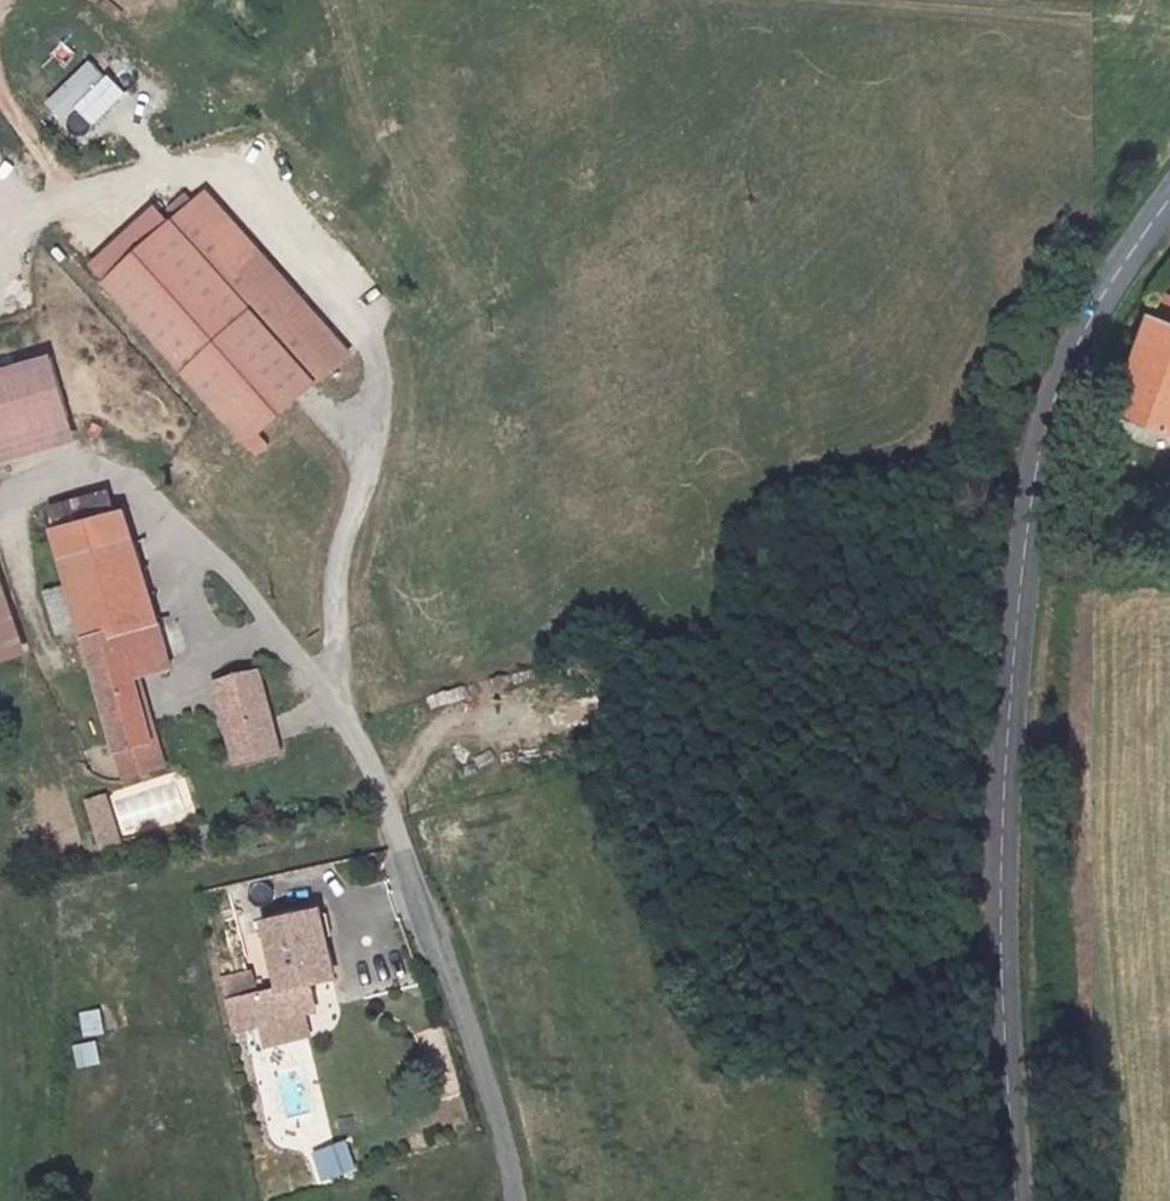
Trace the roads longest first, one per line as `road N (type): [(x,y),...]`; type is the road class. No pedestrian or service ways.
road 1 (tertiary): [(1024,1200),(998,843),(1028,490),(1051,395),(1108,283),(1169,201)]
road 2 (unclassified): [(518,1200),(516,1169),(382,778),(237,571),(131,482),(87,469),(0,502)]

